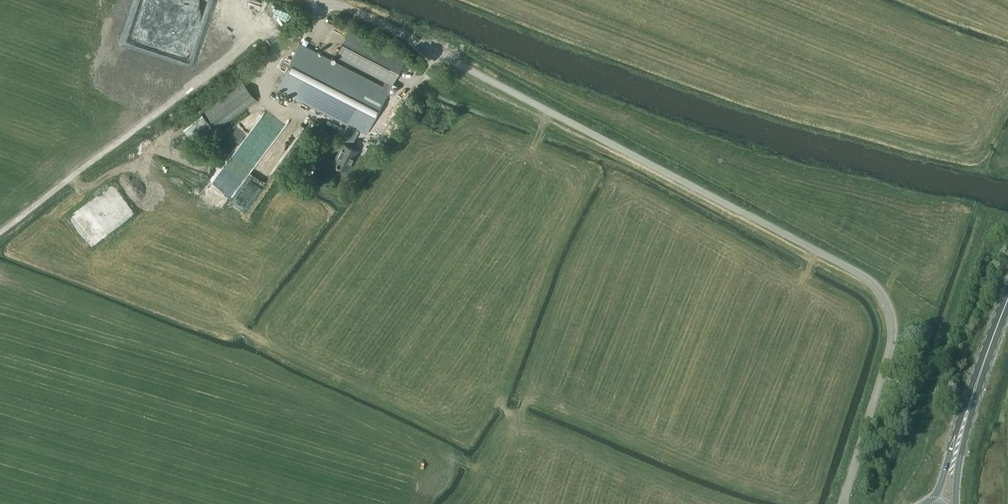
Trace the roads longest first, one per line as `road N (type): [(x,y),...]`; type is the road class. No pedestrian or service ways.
road 1 (unclassified): [(843,503),(892,347),(891,319),(866,278),(327,0)]

